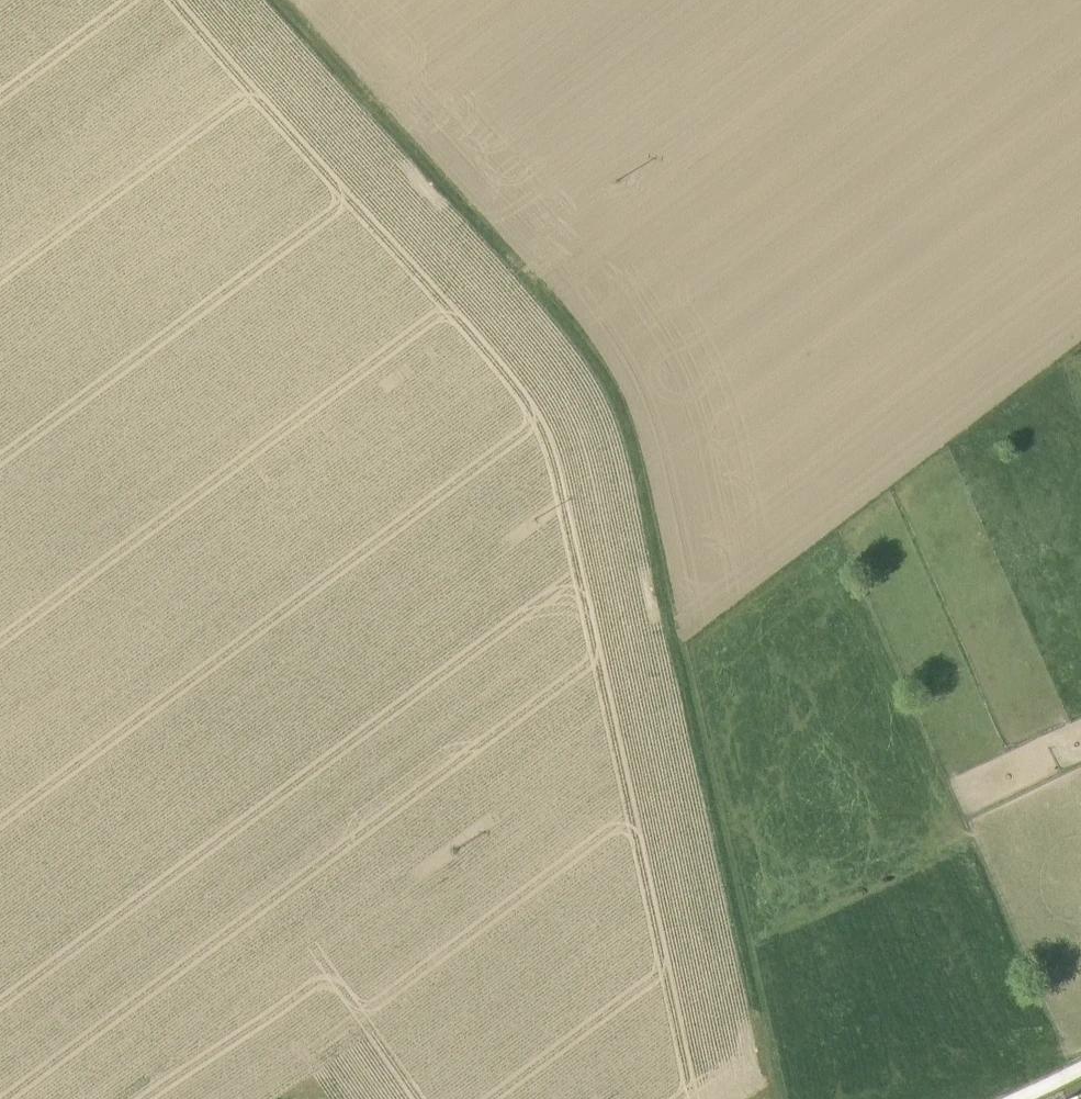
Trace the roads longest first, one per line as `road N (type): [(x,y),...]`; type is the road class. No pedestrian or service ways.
road 1 (track): [(778,1098),(612,376),(284,0)]

